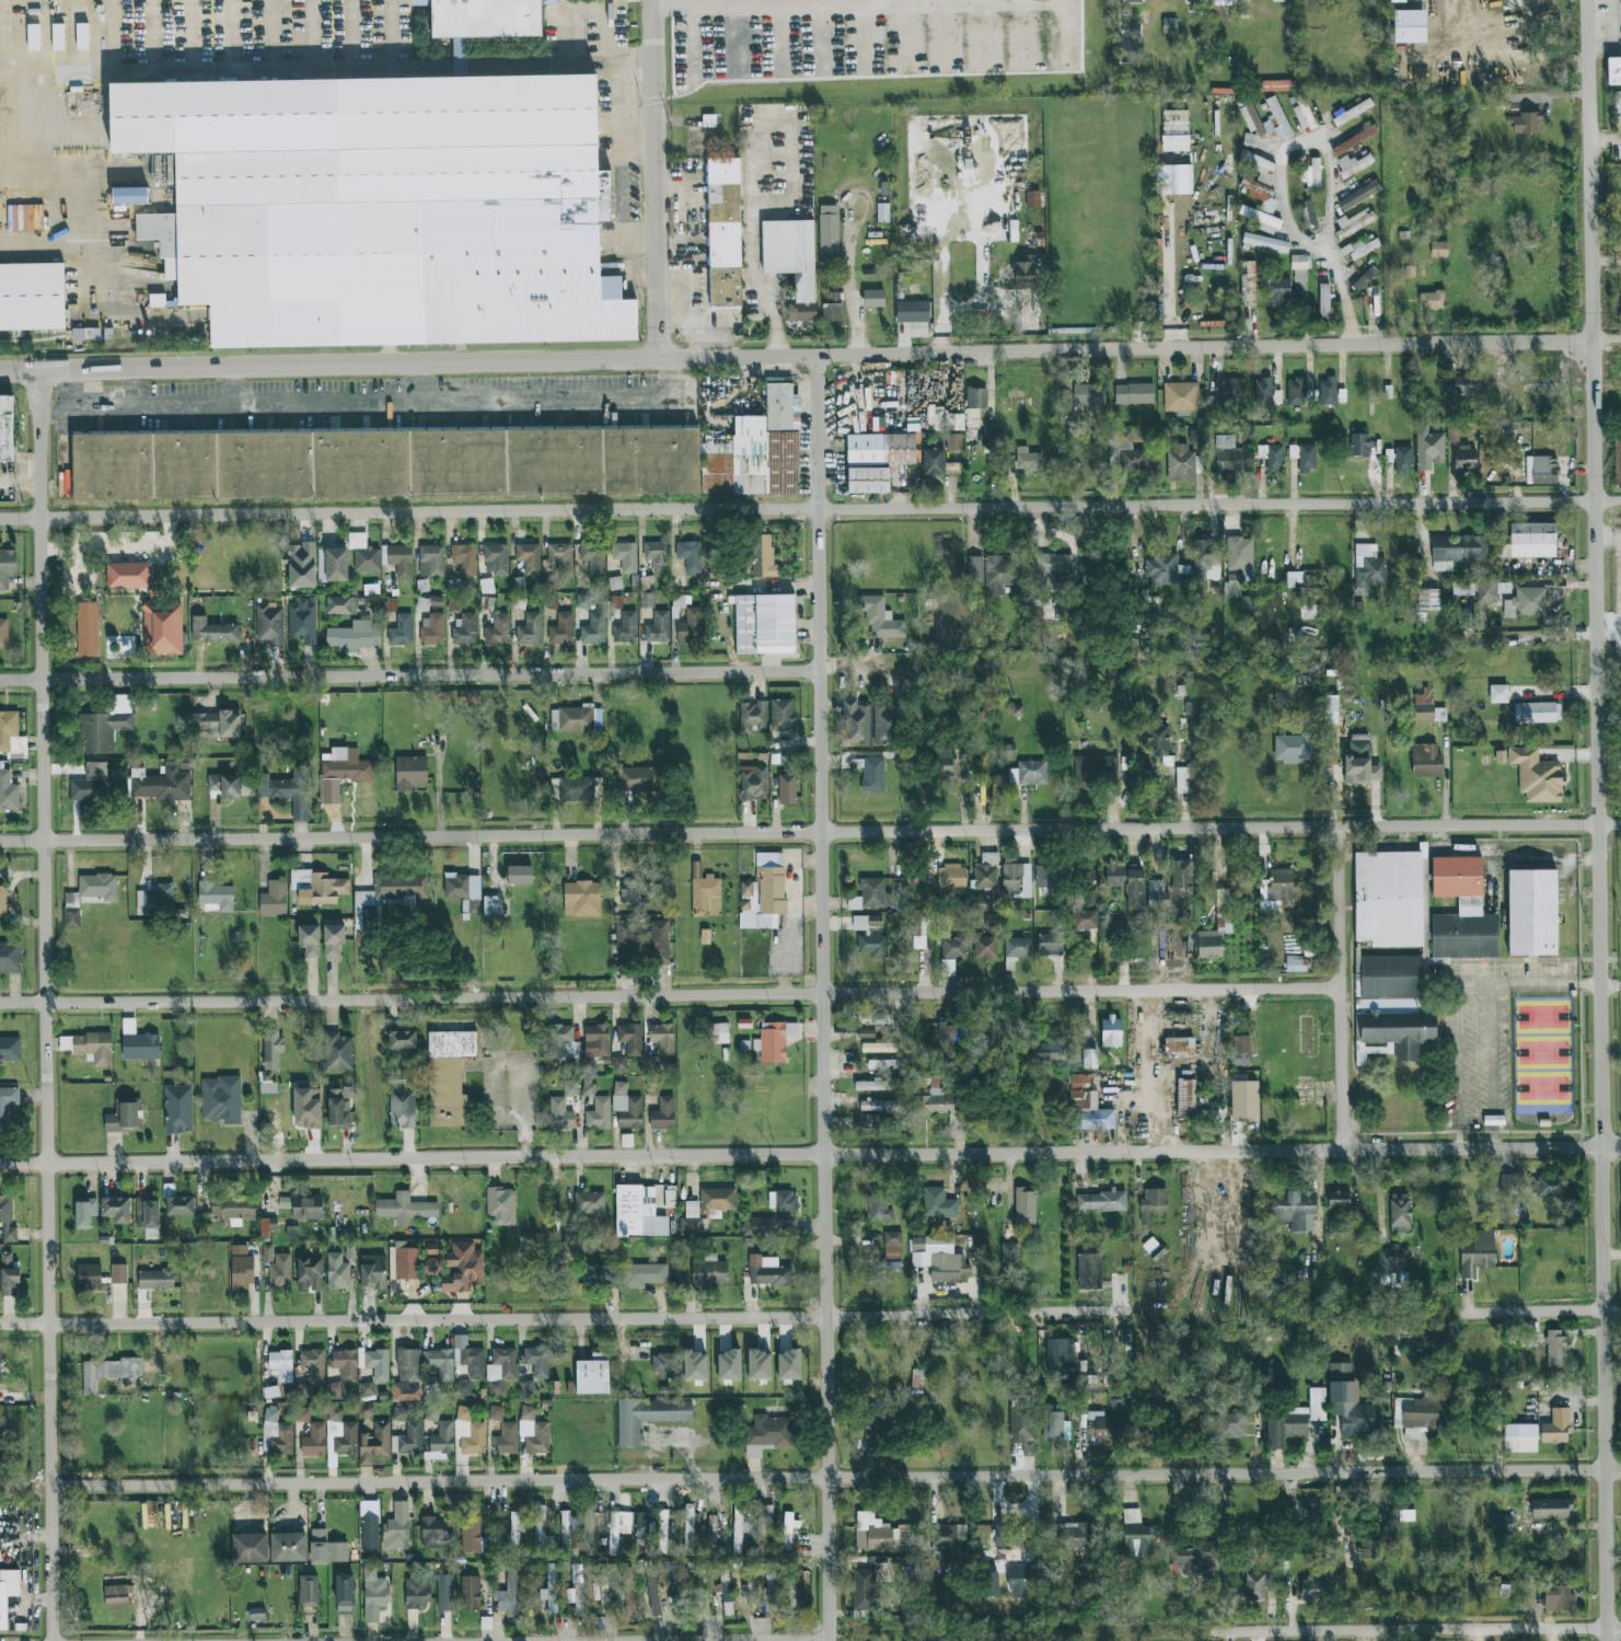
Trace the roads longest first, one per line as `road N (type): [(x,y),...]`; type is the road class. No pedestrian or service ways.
road 1 (residential): [(0,842),(1620,823)]
road 2 (residential): [(0,519),(1620,501)]
road 3 (residential): [(0,1164),(1605,1146)]
road 4 (residential): [(1594,339),(0,373)]
road 5 (residential): [(55,1486),(1620,1469)]
road 6 (residential): [(0,1005),(1343,990)]
road 7 (residential): [(43,372),(56,1640)]
road 8 (residential): [(0,1326),(1135,1316)]
road 9 (residential): [(821,509),(833,1638)]
road 10 (residential): [(822,670),(0,679)]
road 11 (residential): [(1594,339),(1605,1146)]
road 12 (residential): [(1605,1146),(1610,1640)]
road 13 (residential): [(1214,1632),(1620,1632)]
road 14 (residential): [(457,1640),(833,1638)]
road 15 (residential): [(660,0),(661,359)]
road 16 (residential): [(1590,0),(1594,339)]
road 17 (residential): [(1338,827),(1346,1148)]
road 18 (residential): [(1451,1315),(1606,1314)]
road 19 (residential): [(821,356),(821,509)]

